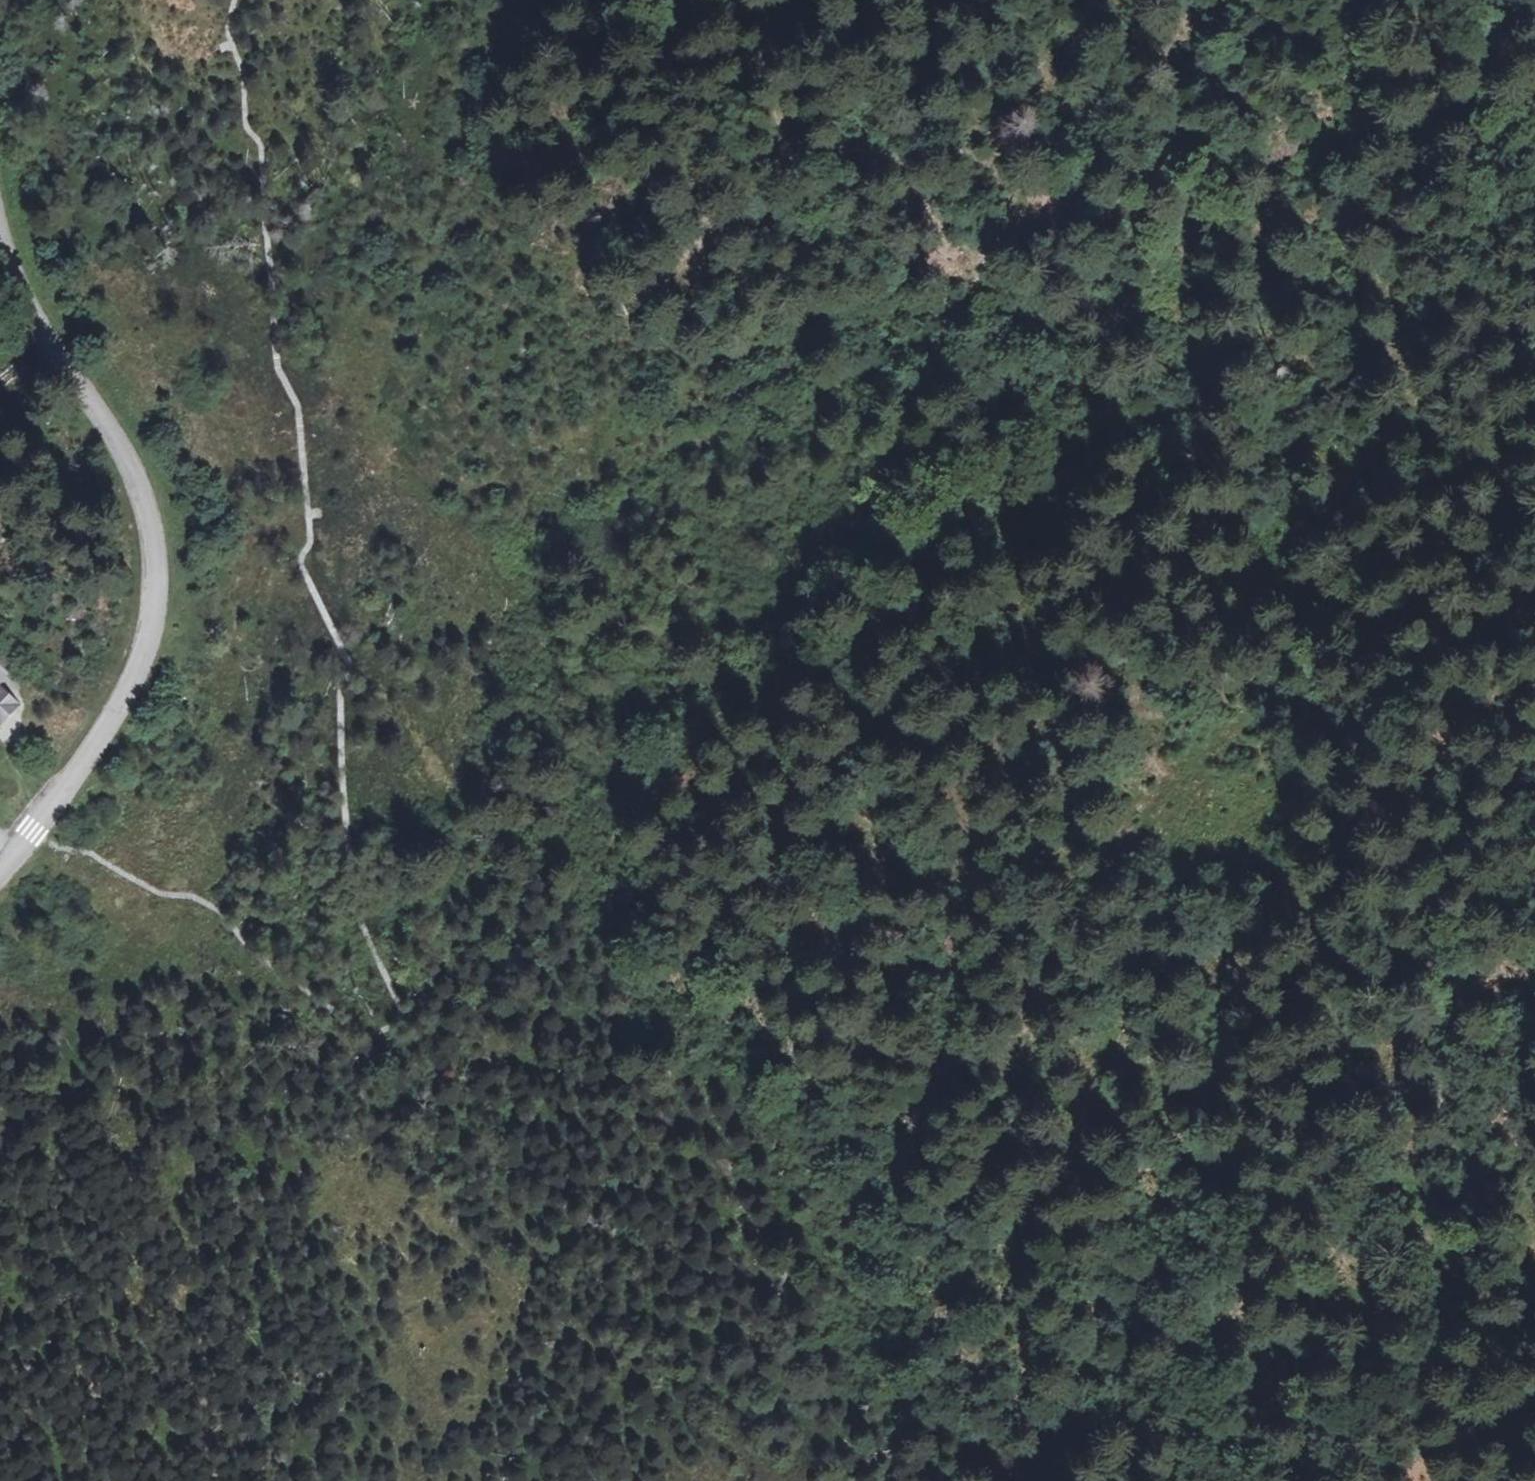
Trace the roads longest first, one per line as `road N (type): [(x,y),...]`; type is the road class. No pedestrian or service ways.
road 1 (tertiary): [(0,869),(106,728),(146,650),(155,565),(143,495),(112,430),(26,305),(0,245)]

